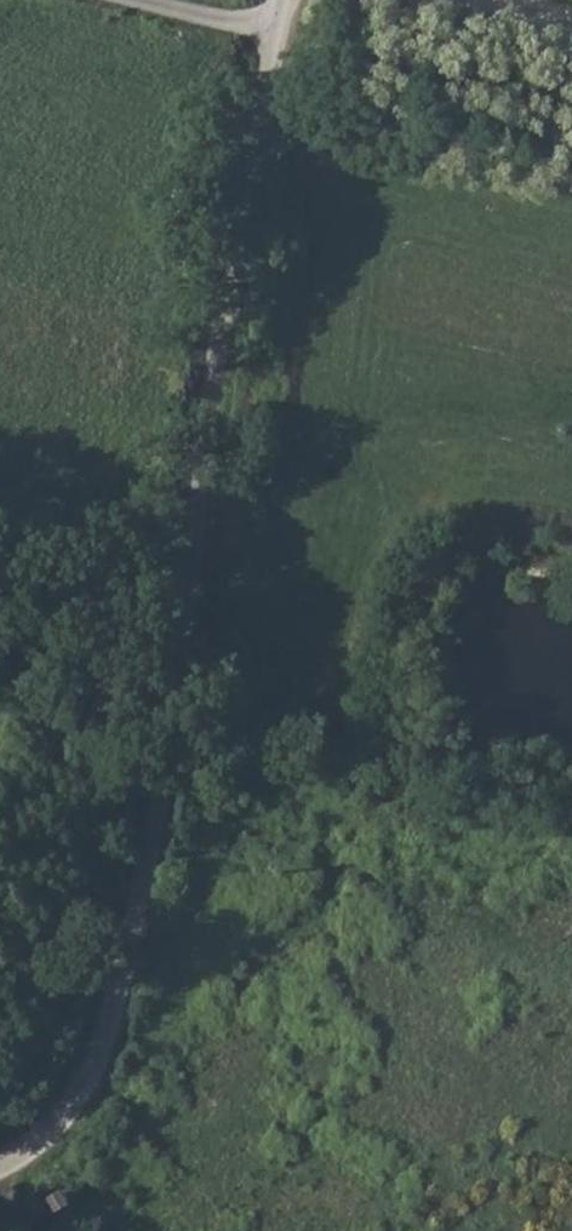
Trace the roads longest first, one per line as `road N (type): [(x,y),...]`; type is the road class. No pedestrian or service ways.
road 1 (unclassified): [(0,1167),(51,1131),(86,1083),(116,1019),(169,758),(216,360),(278,0)]
road 2 (track): [(269,34),(126,0)]

